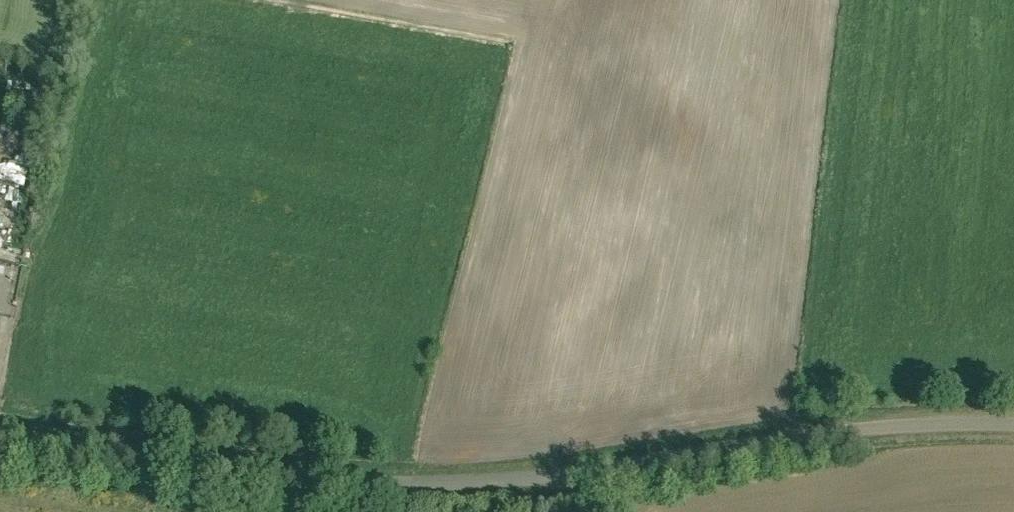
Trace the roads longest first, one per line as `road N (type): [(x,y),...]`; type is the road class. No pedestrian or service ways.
road 1 (unclassified): [(1013,418),(948,417),(548,476),(378,487),(0,431)]

